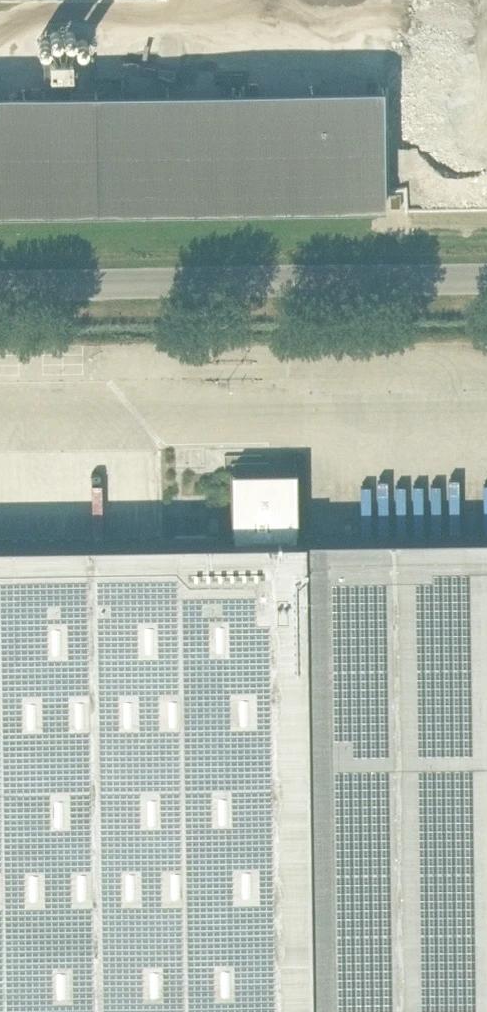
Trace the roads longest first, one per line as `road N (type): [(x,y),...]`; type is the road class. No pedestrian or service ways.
road 1 (unclassified): [(486,271),(0,282)]

